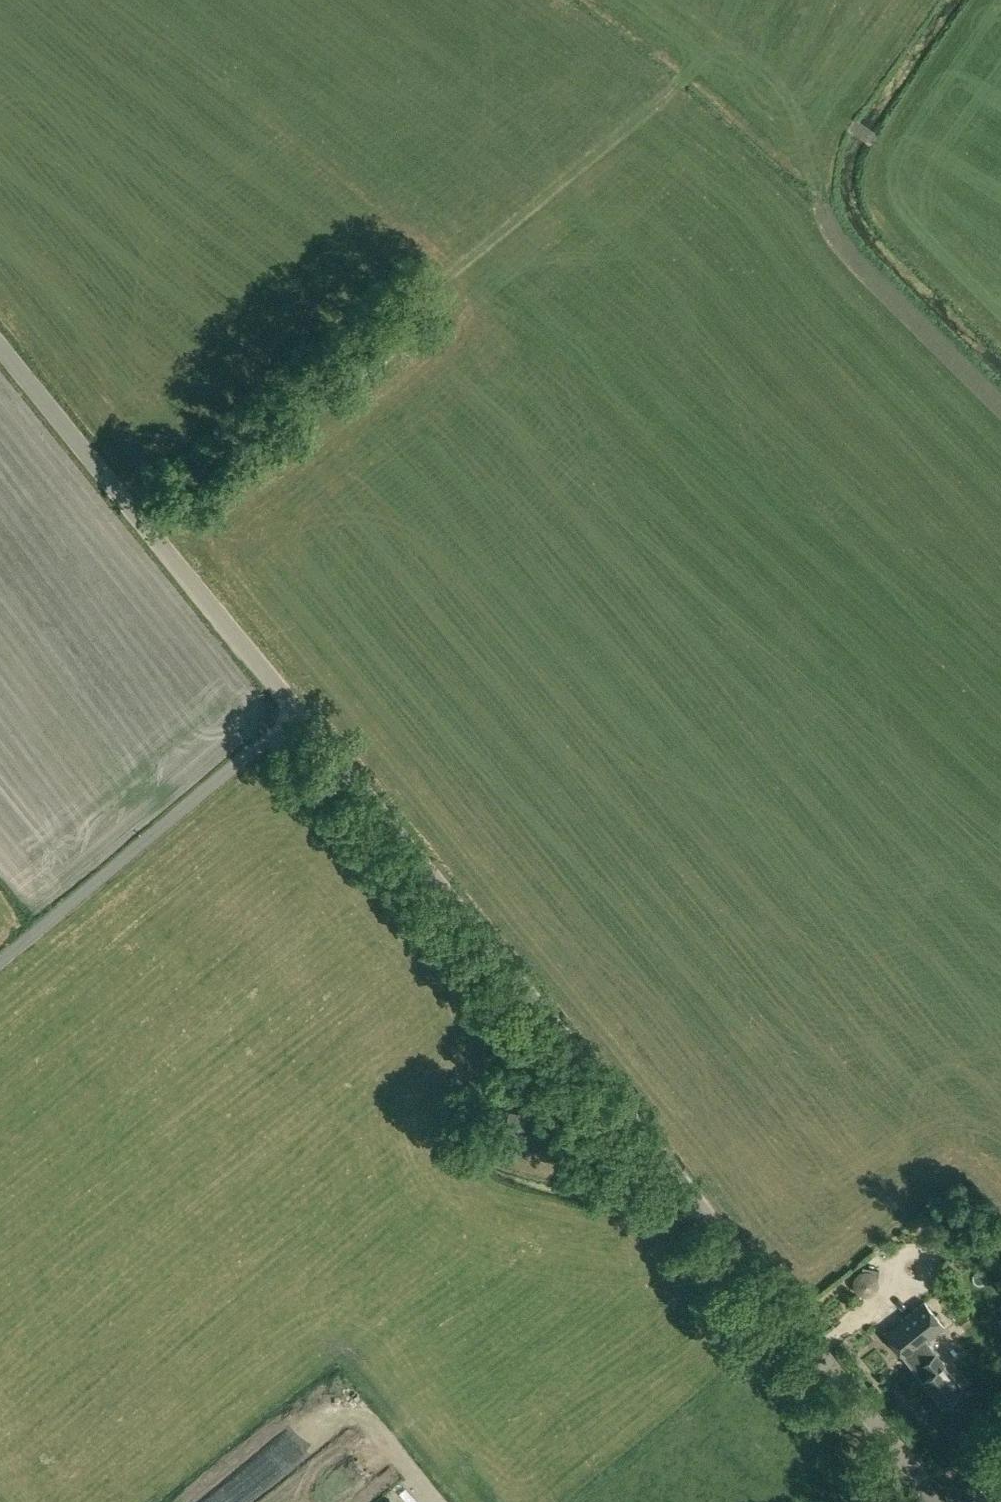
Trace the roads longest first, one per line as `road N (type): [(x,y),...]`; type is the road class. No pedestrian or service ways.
road 1 (unclassified): [(942,1501),(0,345)]

